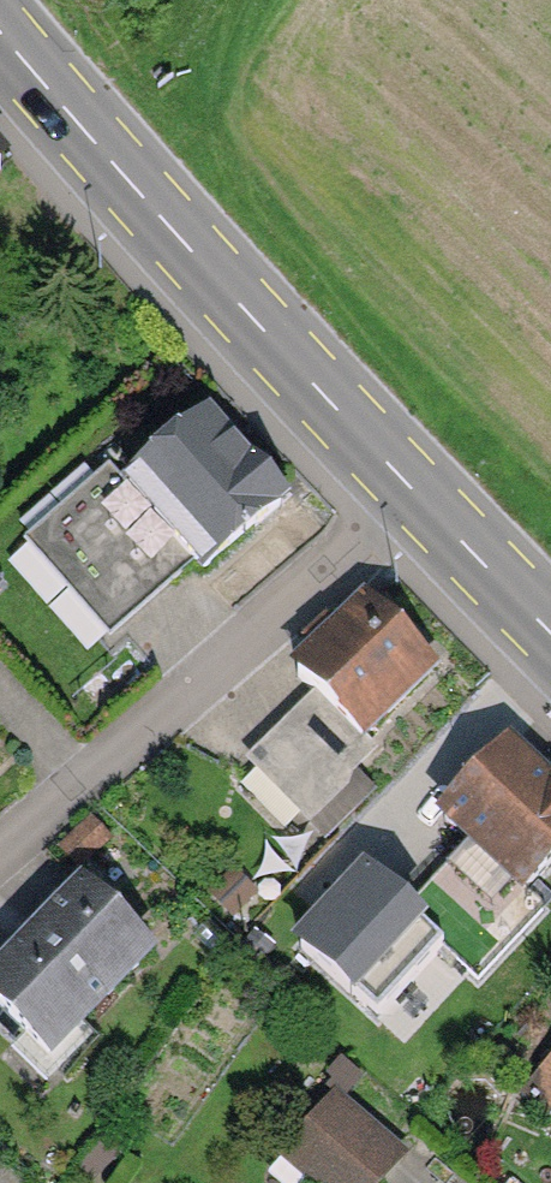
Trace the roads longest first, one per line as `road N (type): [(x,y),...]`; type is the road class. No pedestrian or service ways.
road 1 (secondary): [(417,494),(0,31)]
road 2 (residential): [(0,850),(417,494)]
road 3 (secondary): [(550,631),(417,494)]

